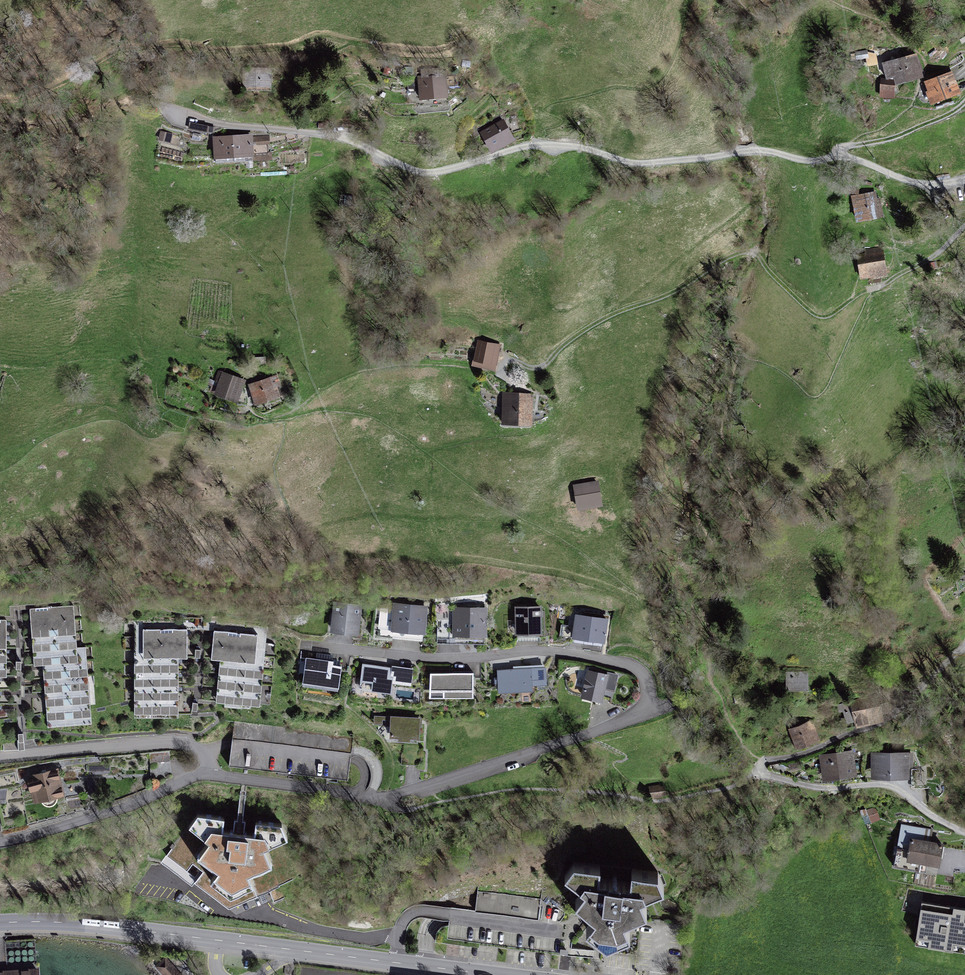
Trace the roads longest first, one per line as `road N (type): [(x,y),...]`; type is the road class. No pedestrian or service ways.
road 1 (unclassified): [(209,772),(388,799),(624,722),(652,691),(638,668),(537,650),(439,660),(316,648)]
road 2 (unclassified): [(964,178),(923,183),(837,154),(812,159),(745,151),(630,164),(546,145),(418,174),(309,134),(176,117)]
road 3 (primary): [(502,974),(105,926),(0,922)]
road 4 (track): [(517,387),(499,372),(505,361),(540,367),(594,323),(674,293),(741,252),(758,255),(816,317),(864,292)]
road 5 (residential): [(760,764),(759,775),(799,785),(895,787),(964,835)]
road 6 (unclassified): [(209,772),(205,752),(189,742),(0,758)]
road 7 (unclassified): [(0,843),(209,772)]
road 8 (track): [(0,115),(46,123),(116,102),(152,103),(176,117)]
road 9 (track): [(849,146),(888,140),(944,117),(964,98)]
road 10 (track): [(864,292),(948,243),(964,221)]

